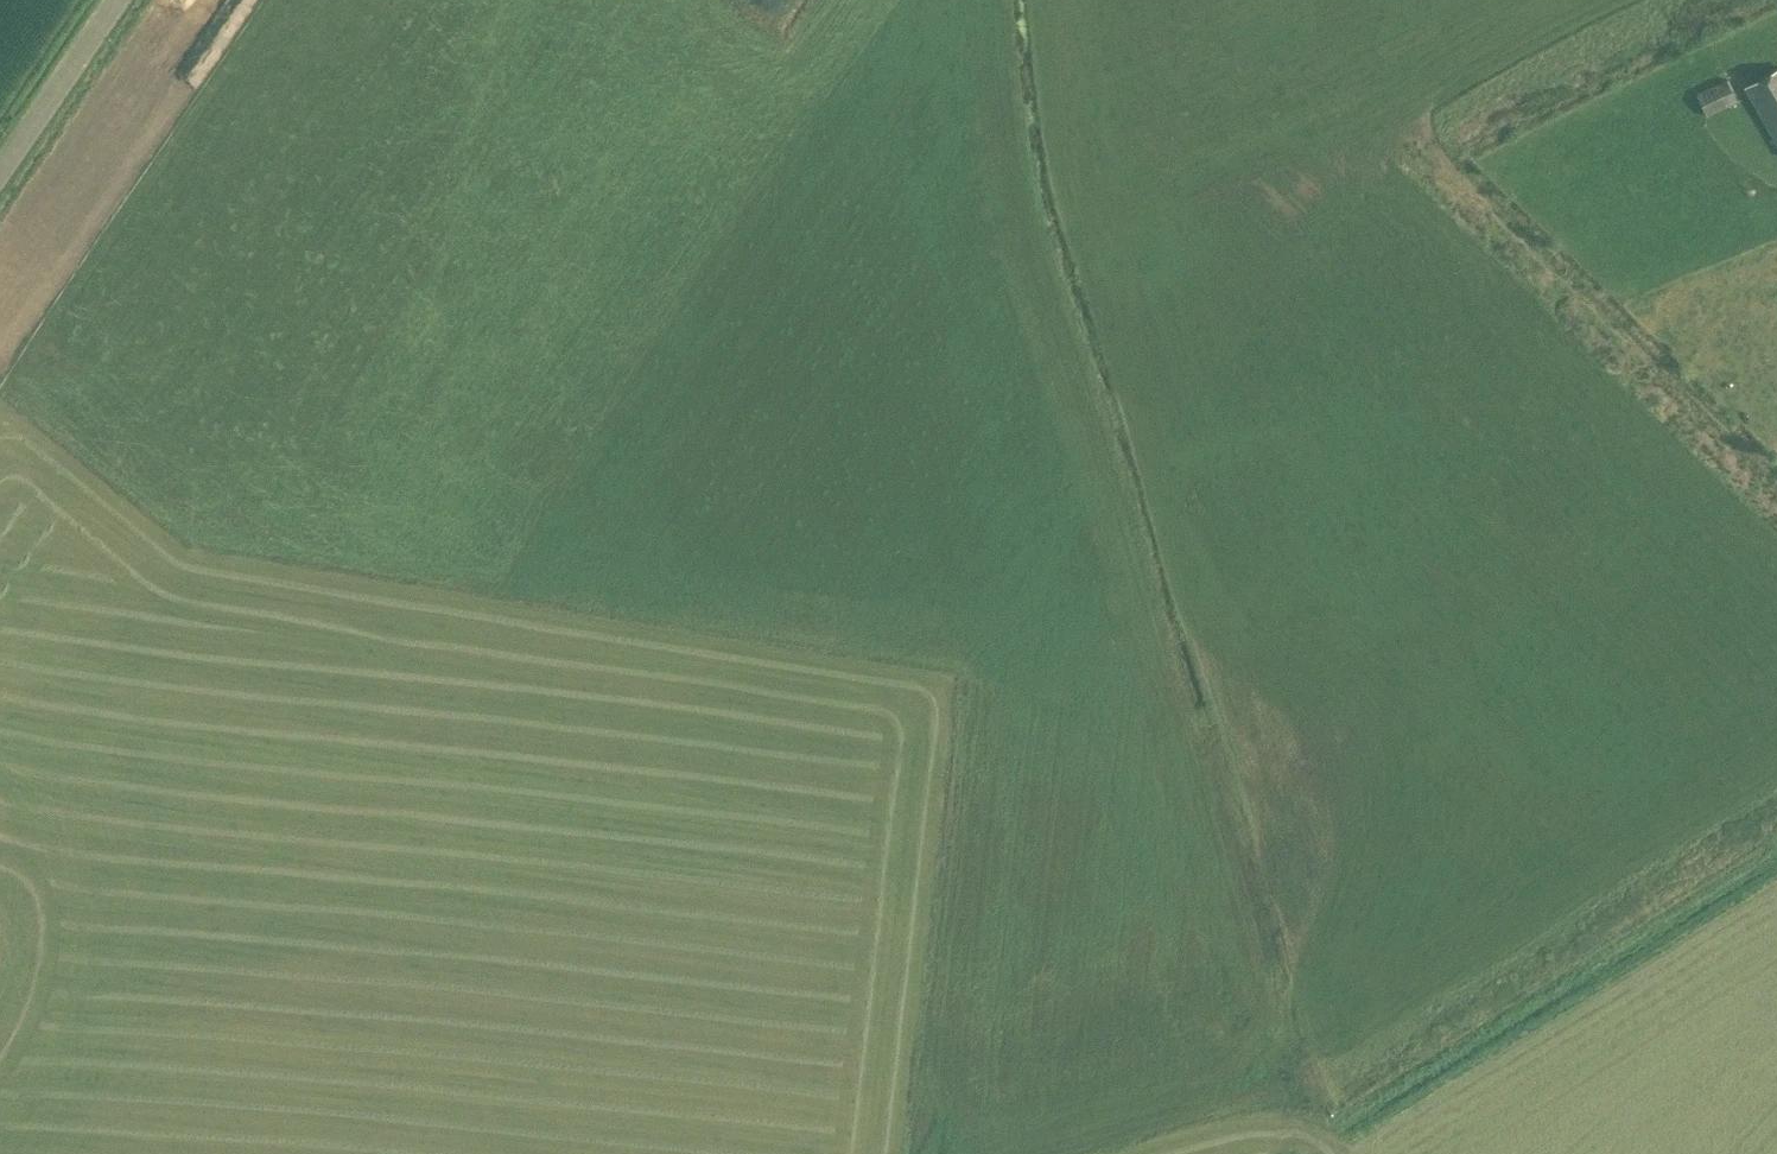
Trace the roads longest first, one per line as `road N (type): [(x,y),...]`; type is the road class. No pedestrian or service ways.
road 1 (unclassified): [(0,178),(122,0)]

